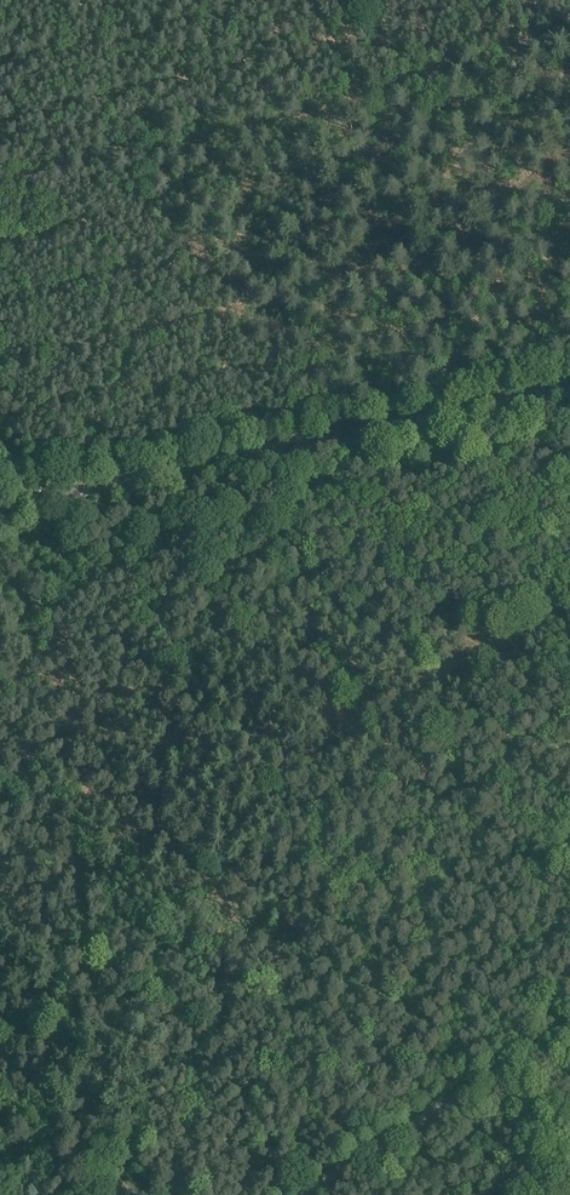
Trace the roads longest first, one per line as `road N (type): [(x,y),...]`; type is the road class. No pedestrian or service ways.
road 1 (tertiary): [(0,513),(569,388)]
road 2 (unclassified): [(310,1194),(569,1027)]

